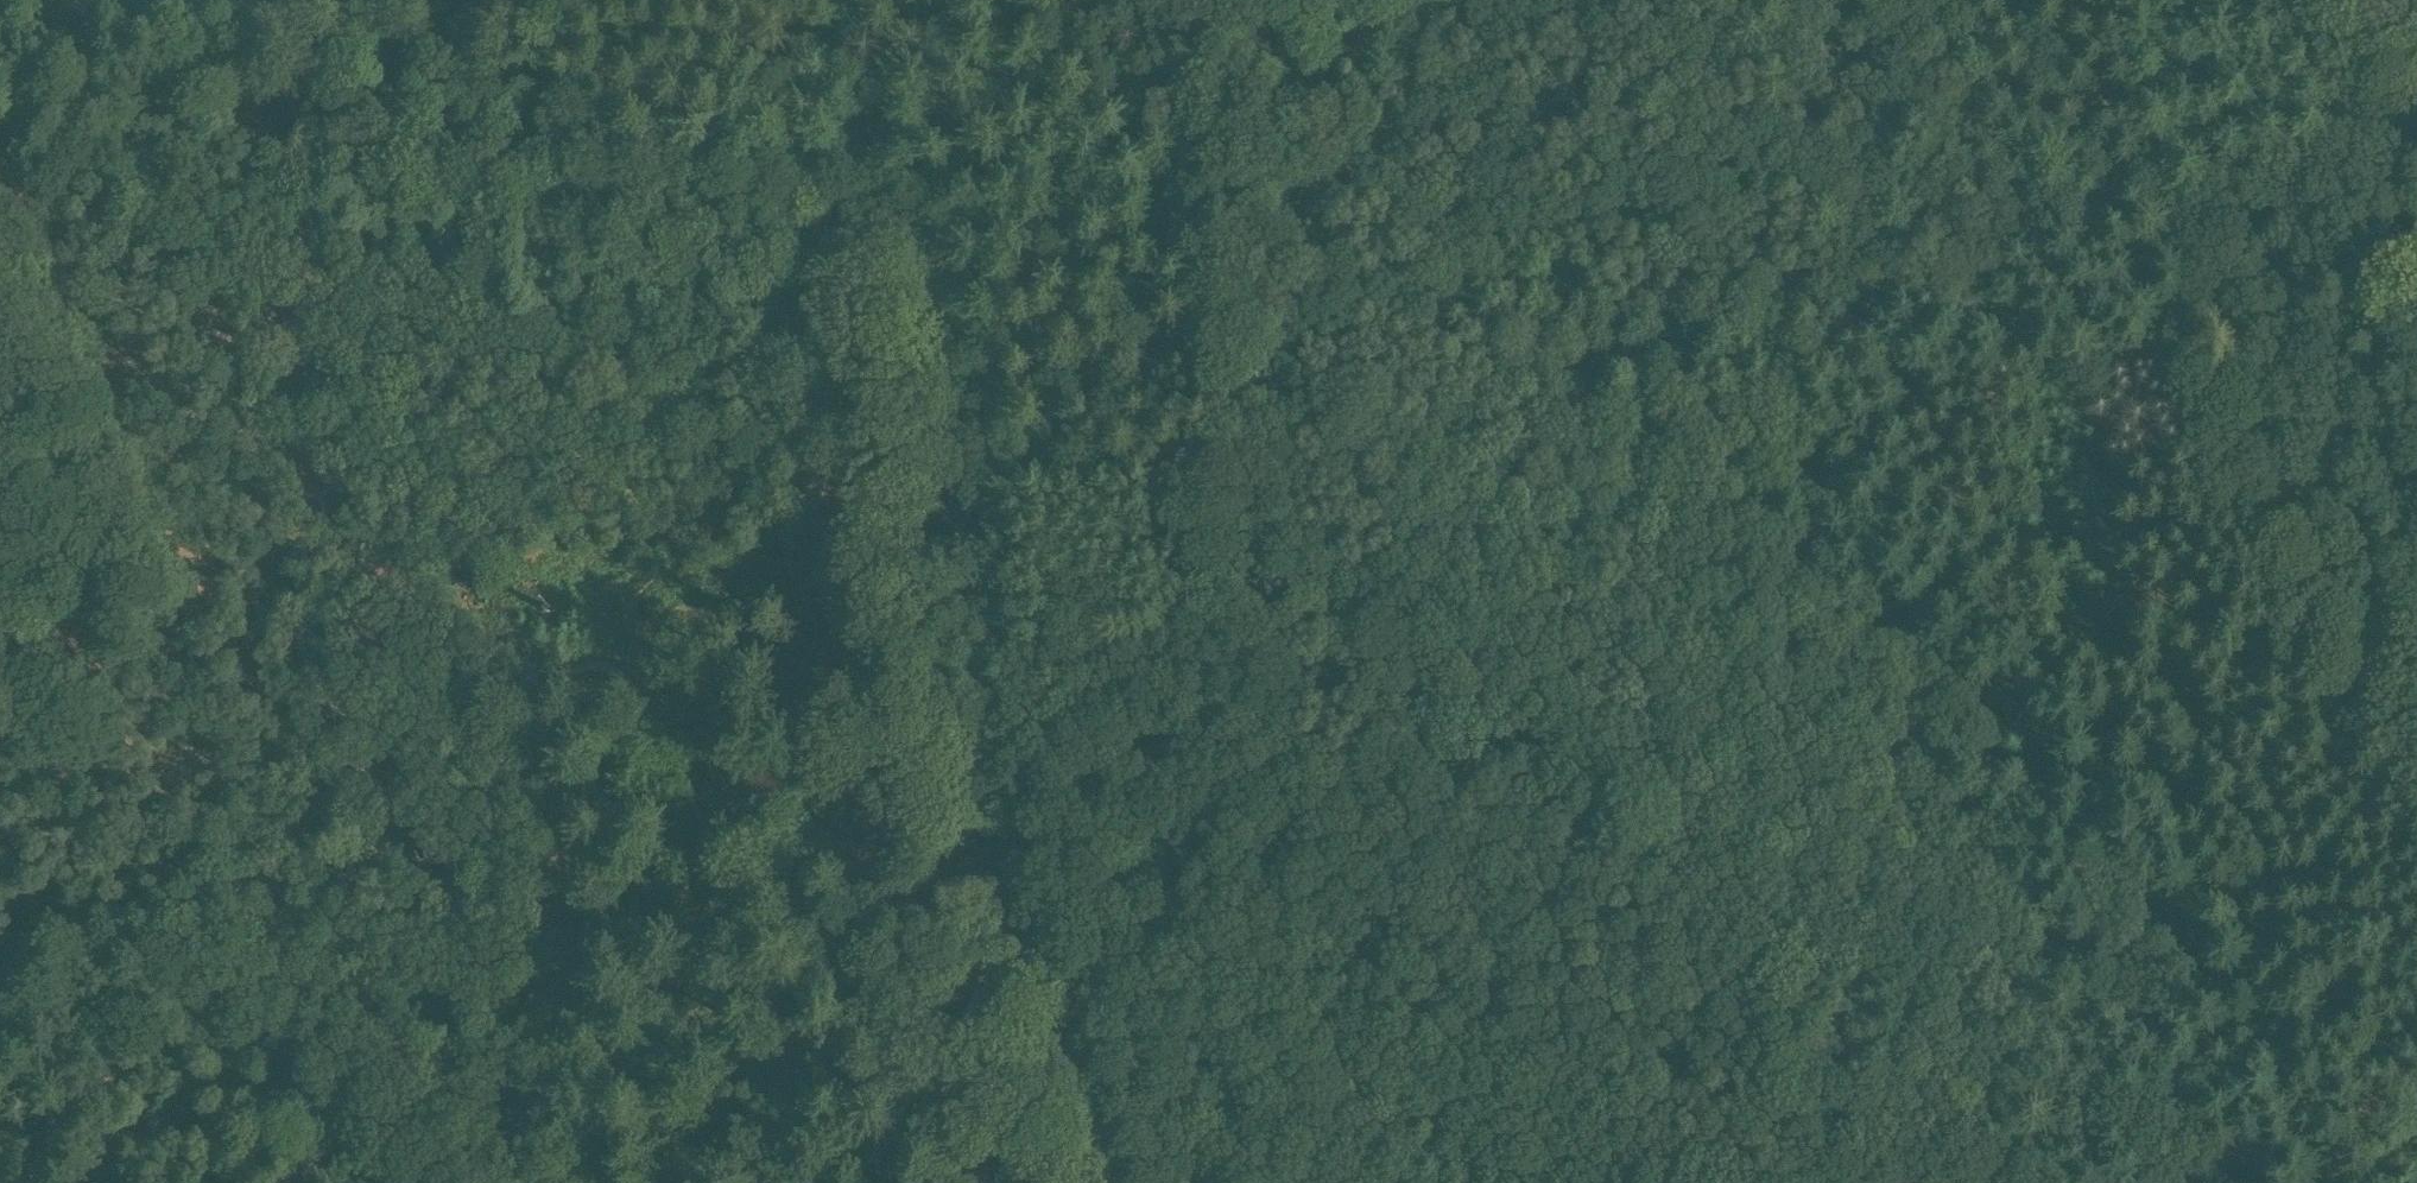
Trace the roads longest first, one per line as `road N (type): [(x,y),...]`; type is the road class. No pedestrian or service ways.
road 1 (unclassified): [(1010,1182),(907,896),(881,777),(852,366),(844,322),(815,268),(771,235),(739,224),(599,199),(181,71),(84,0)]
road 2 (track): [(2281,0),(2341,86),(2416,145)]

